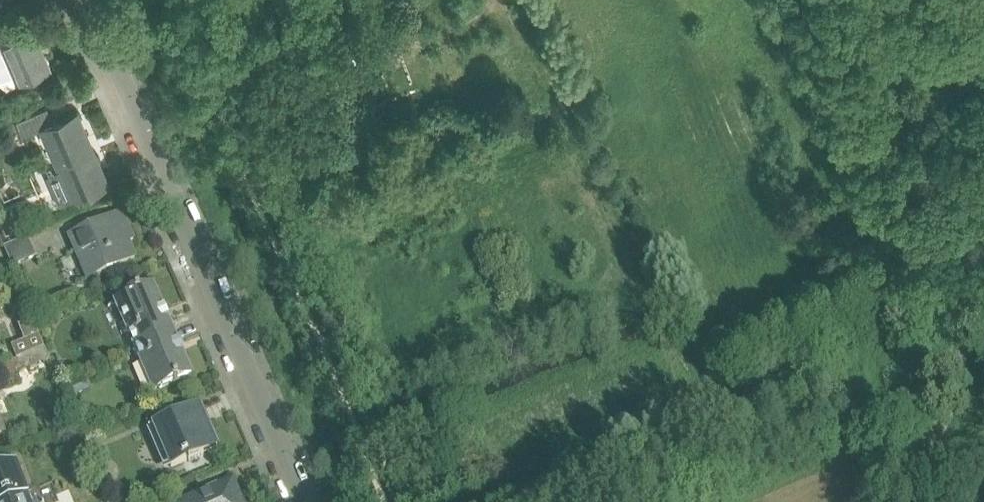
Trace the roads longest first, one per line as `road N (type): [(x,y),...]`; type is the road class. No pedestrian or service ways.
road 1 (residential): [(298,501),(87,0)]

